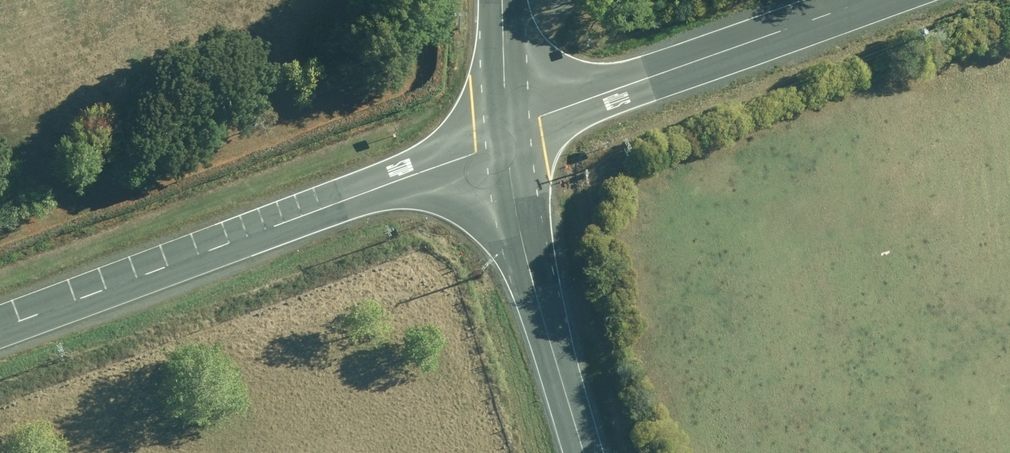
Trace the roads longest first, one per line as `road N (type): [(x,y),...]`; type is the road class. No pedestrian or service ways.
road 1 (unclassified): [(0,328),(507,135)]
road 2 (unclassified): [(507,135),(862,0)]
road 3 (tertiary): [(585,452),(525,248),(507,135)]
road 4 (tertiary): [(507,135),(503,0)]

